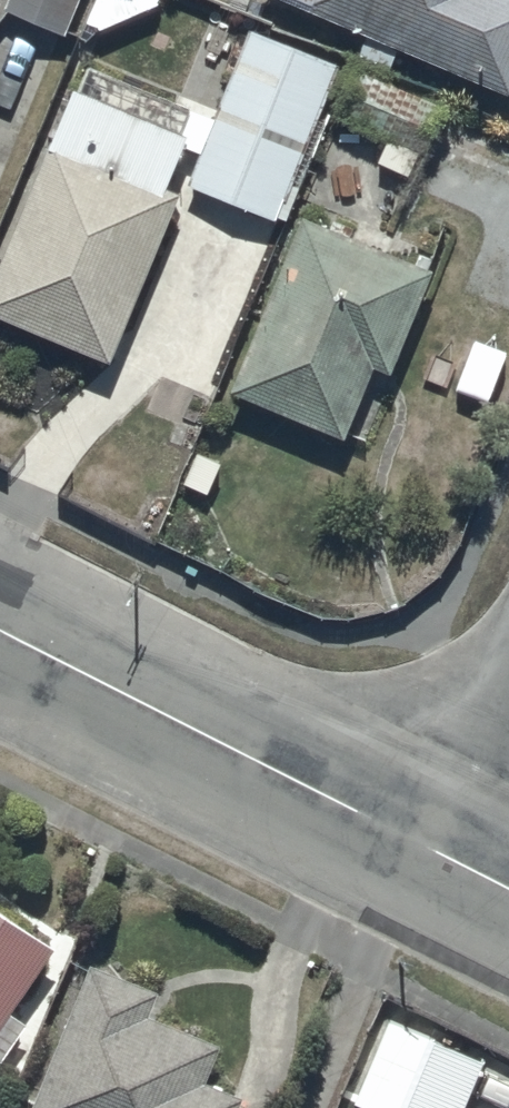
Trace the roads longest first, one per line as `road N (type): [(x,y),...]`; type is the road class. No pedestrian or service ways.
road 1 (residential): [(0,630),(454,862)]
road 2 (residential): [(454,862),(508,727)]

